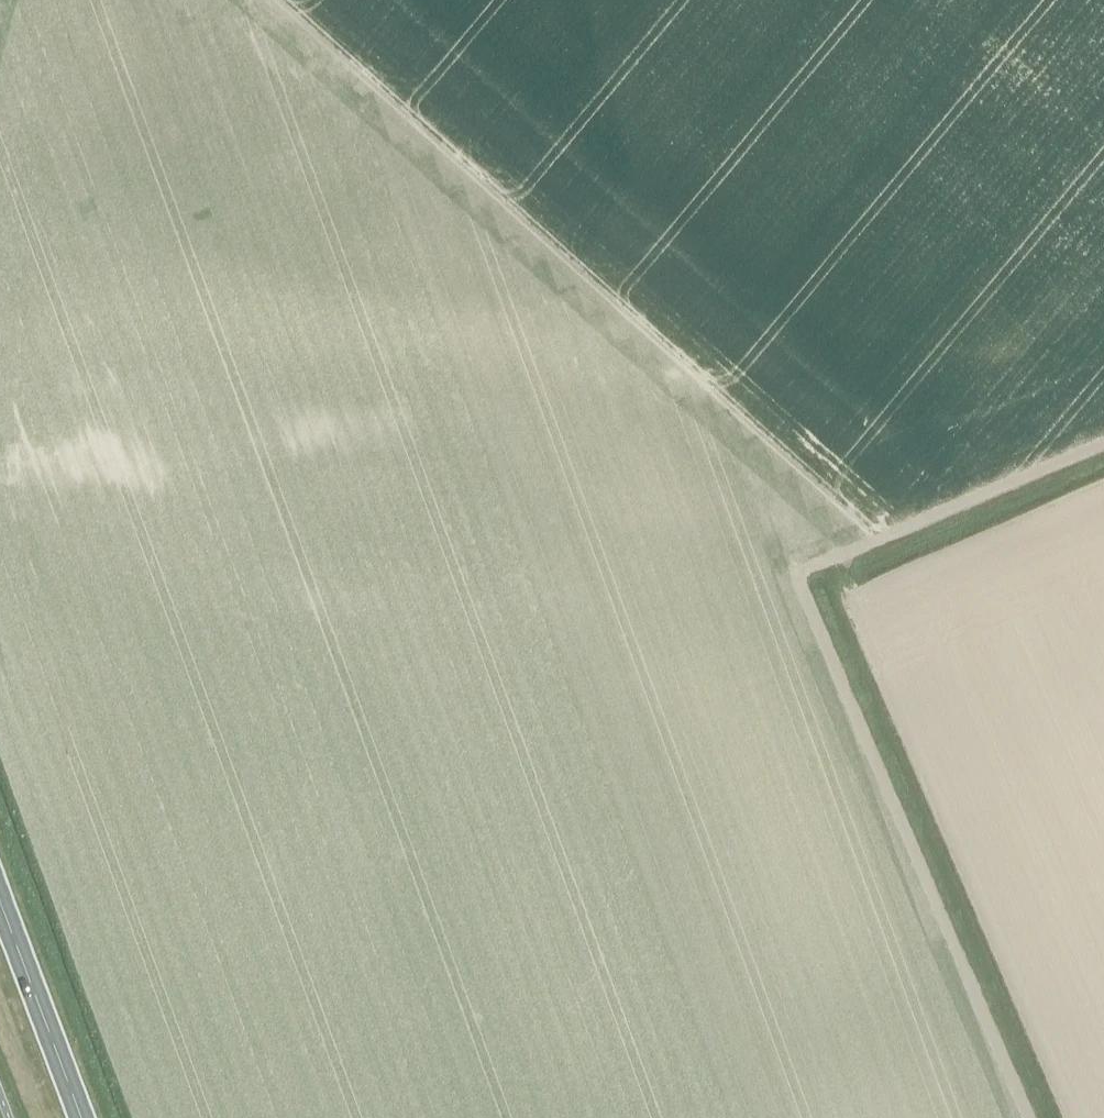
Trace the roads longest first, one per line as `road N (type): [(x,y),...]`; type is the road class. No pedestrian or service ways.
road 1 (primary): [(87,1117),(0,882)]

